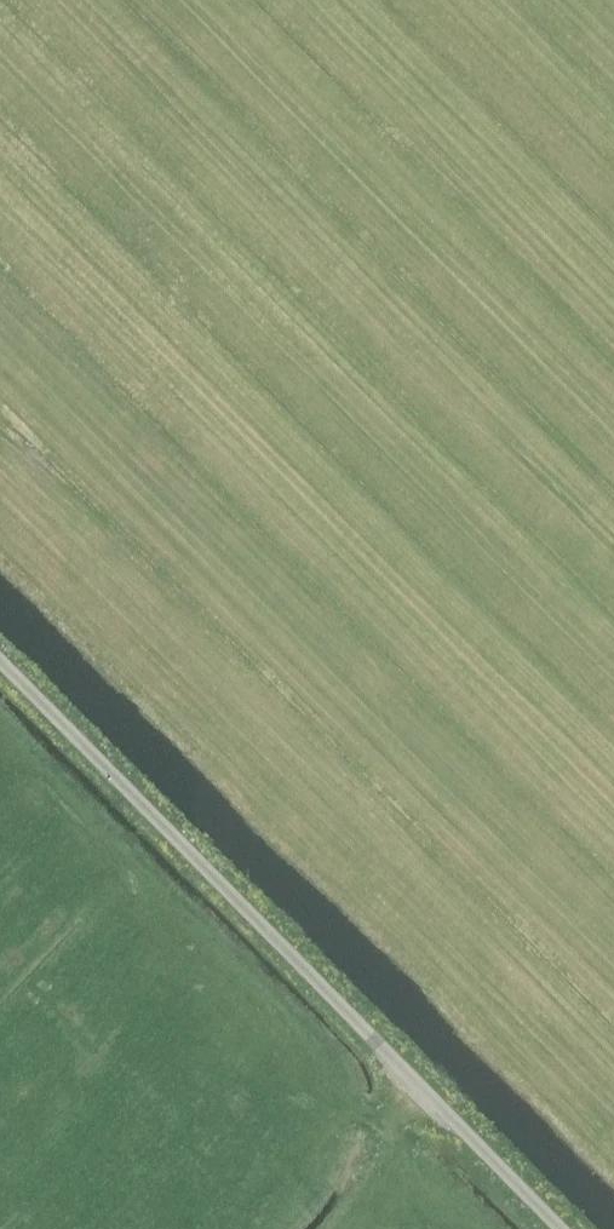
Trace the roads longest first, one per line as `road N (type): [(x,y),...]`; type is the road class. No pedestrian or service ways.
road 1 (unclassified): [(561,1228),(0,659)]

